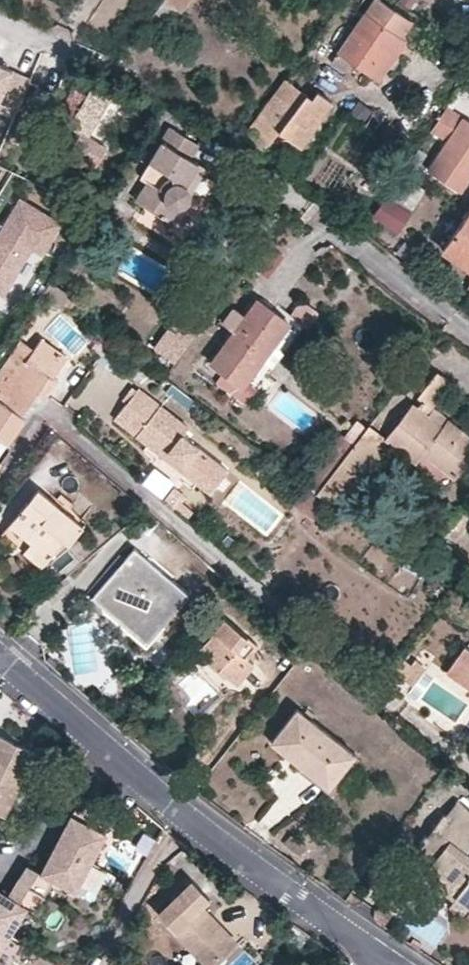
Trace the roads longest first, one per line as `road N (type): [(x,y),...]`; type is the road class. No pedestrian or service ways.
road 1 (residential): [(0,655),(230,848),(379,956)]
road 2 (residential): [(450,318),(318,218)]

